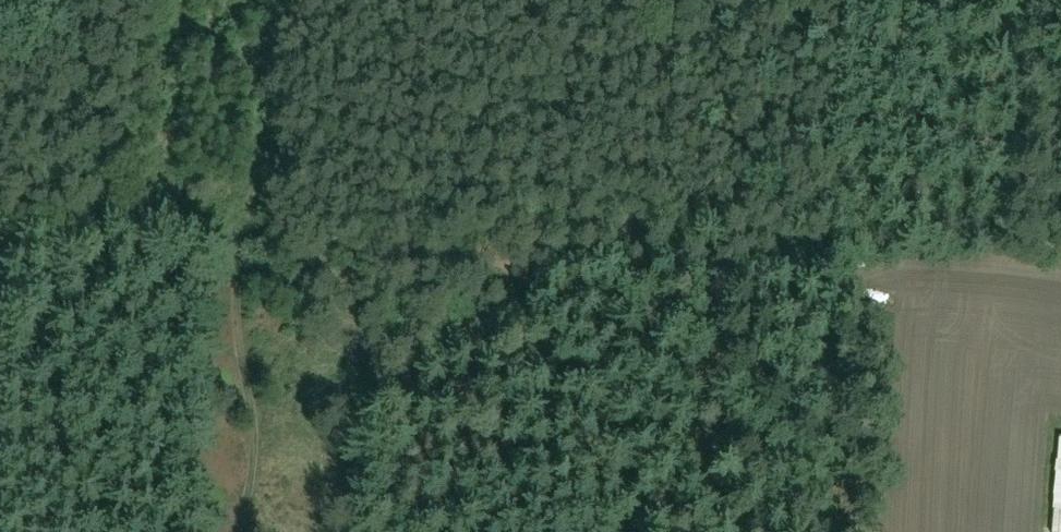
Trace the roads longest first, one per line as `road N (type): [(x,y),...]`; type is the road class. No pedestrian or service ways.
road 1 (track): [(1014,0),(996,200),(968,232),(951,244),(744,243),(718,531)]

